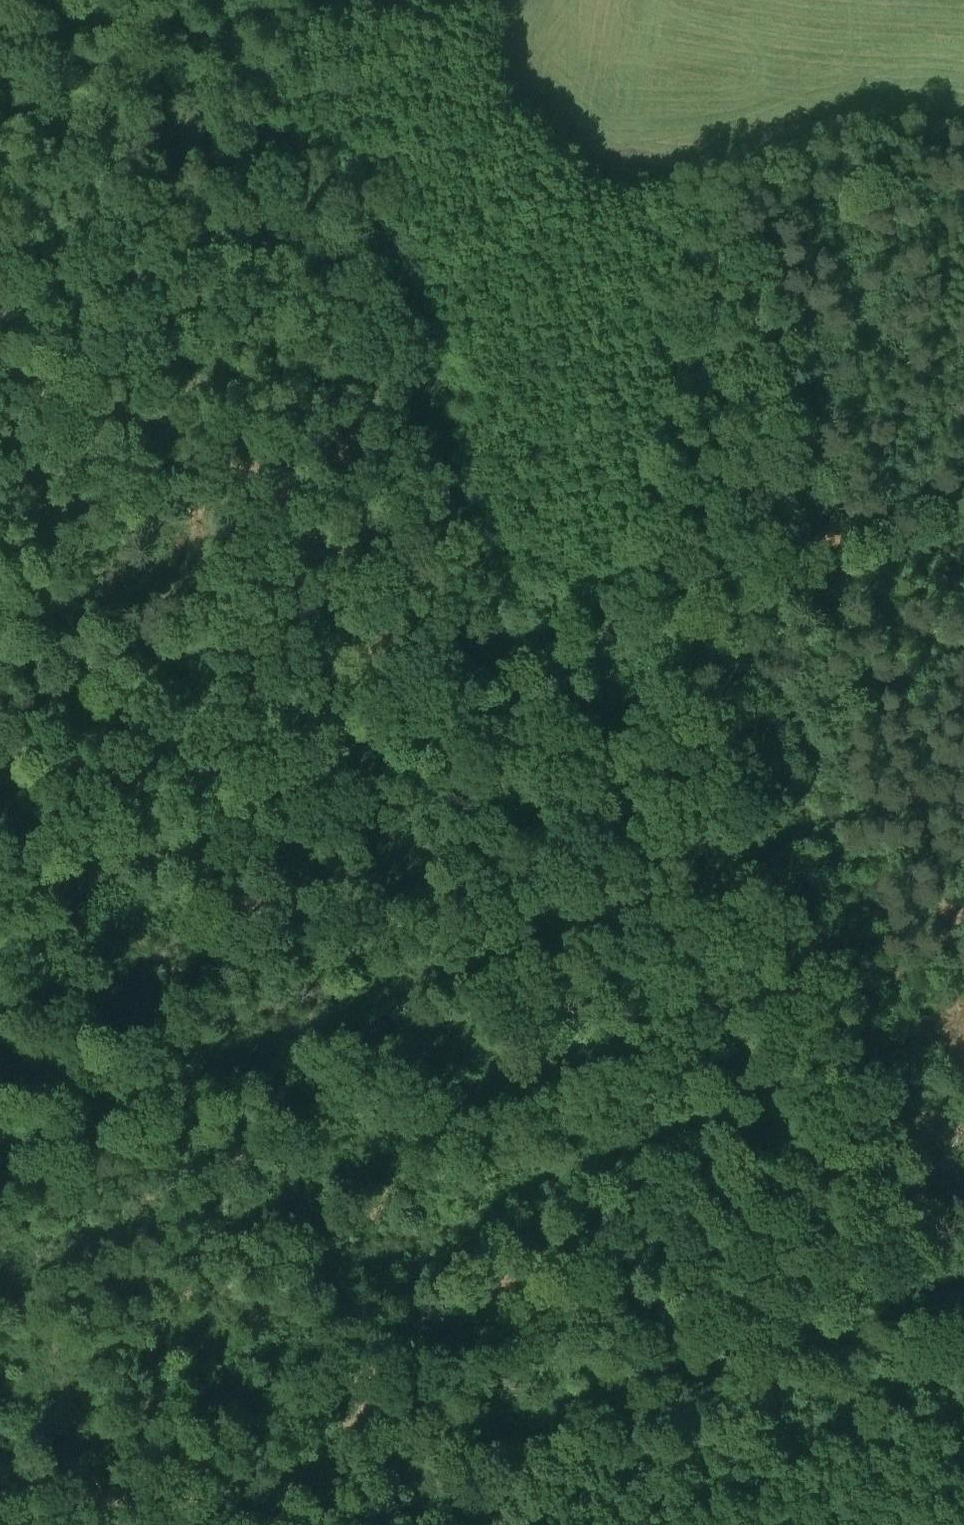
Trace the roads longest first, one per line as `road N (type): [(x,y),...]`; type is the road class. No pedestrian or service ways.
road 1 (track): [(963,1081),(0,1456)]

